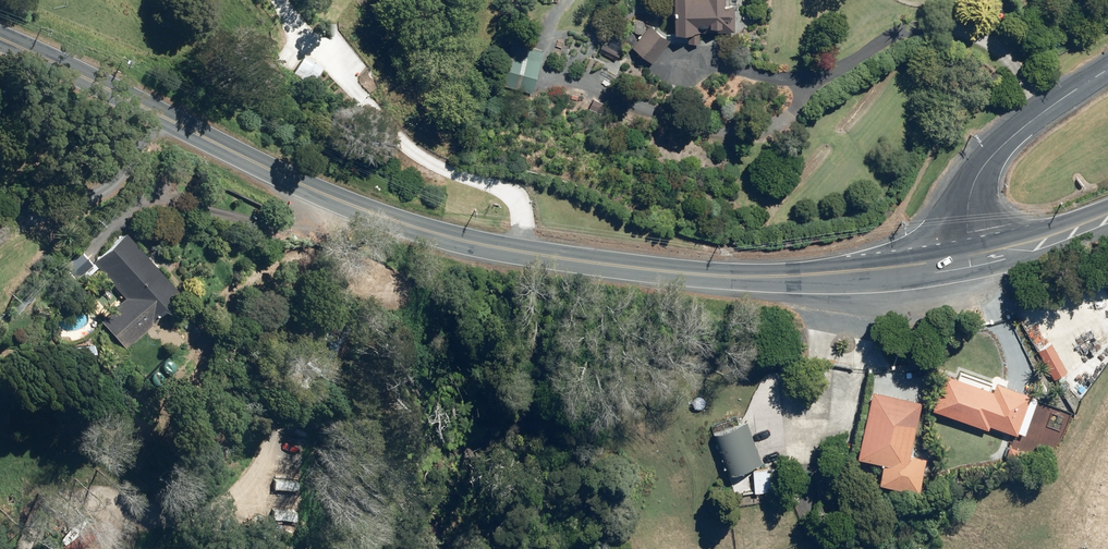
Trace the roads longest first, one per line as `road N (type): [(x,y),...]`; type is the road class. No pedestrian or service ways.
road 1 (secondary): [(972,255),(738,277),(526,253),(365,212),(159,116)]
road 2 (tertiary): [(1107,70),(1040,115),(982,171),(967,213),(972,255)]
road 3 (unclassified): [(0,237),(107,191),(159,116)]
road 4 (secondary): [(159,116),(0,40)]
road 5 (secondary): [(1107,213),(972,255)]

